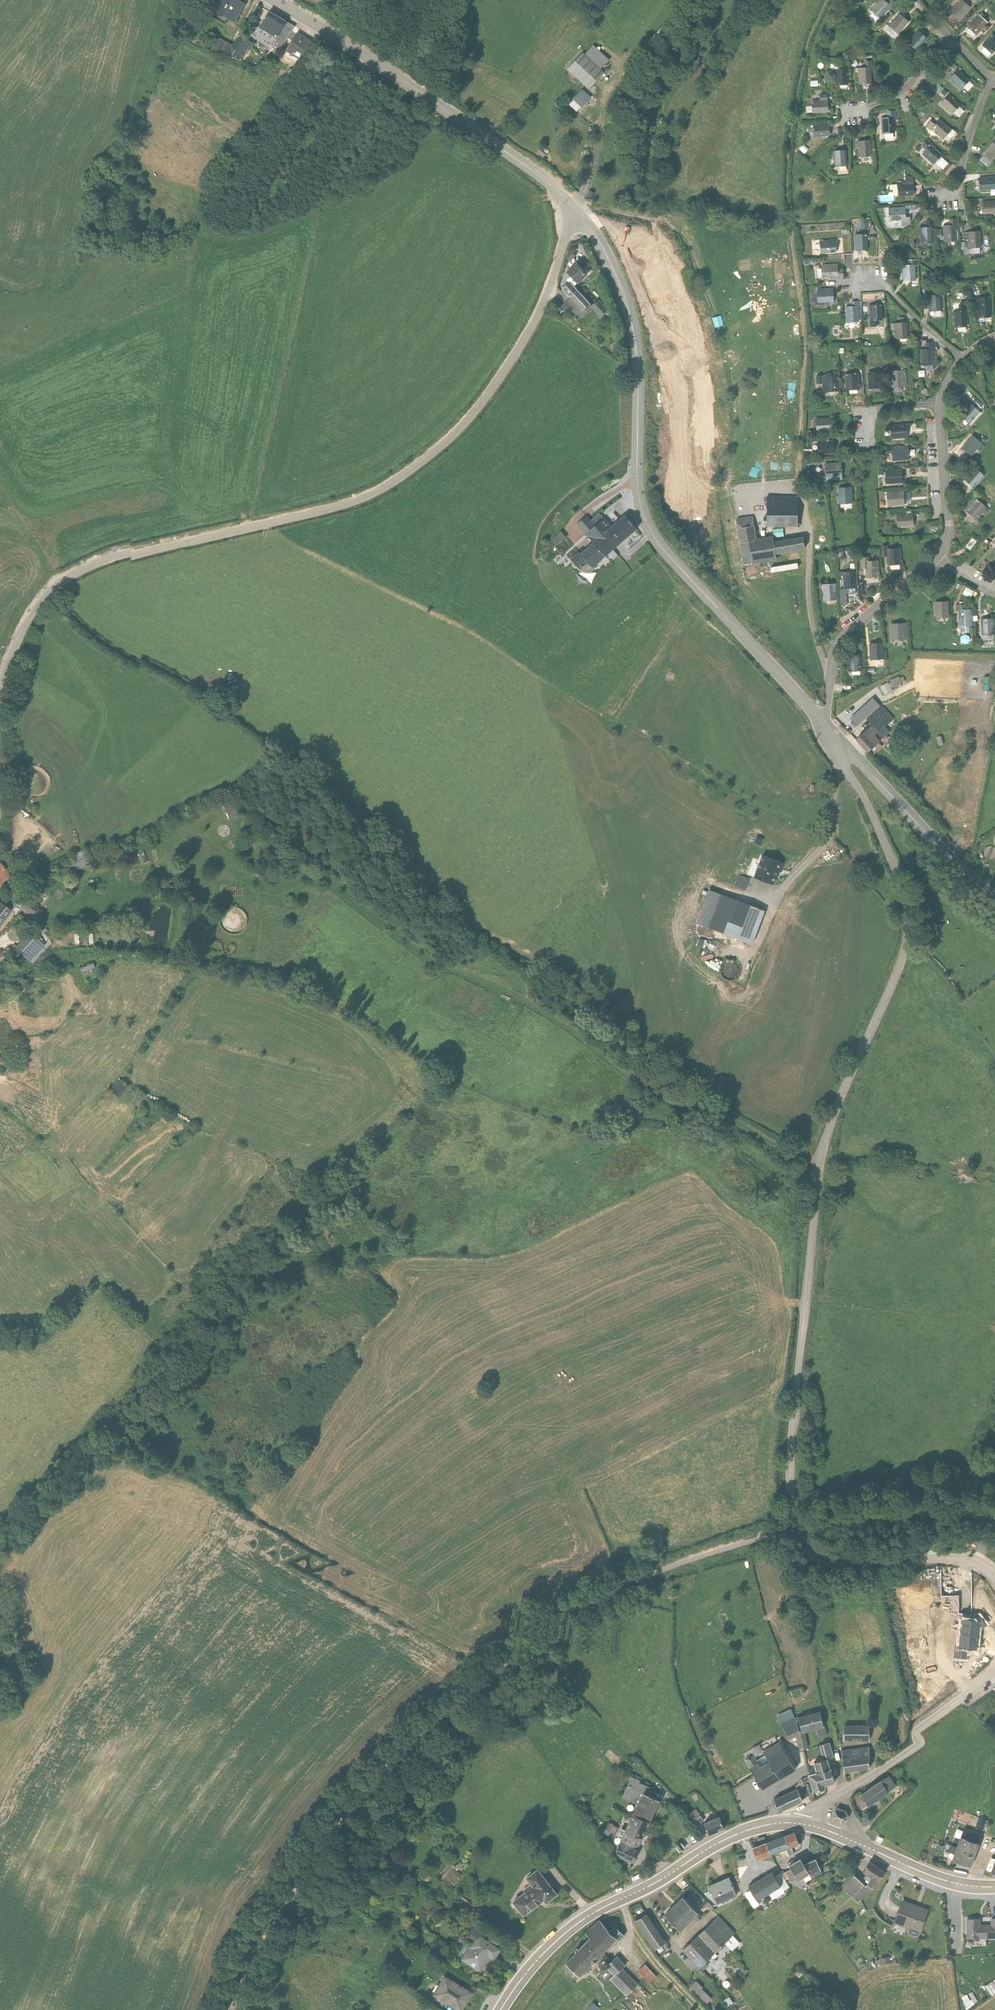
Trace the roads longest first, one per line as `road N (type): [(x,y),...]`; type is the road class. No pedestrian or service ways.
road 1 (unclassified): [(994,1592),(955,1573),(830,1577),(809,1565),(793,1522),(790,1484),(818,1192),(835,1121),(902,970),(909,935),(892,868),(836,746)]
road 2 (unclassified): [(573,210),(550,284),(507,368),(450,441),(419,466),(322,514),(103,567),(44,612),(4,705),(0,836)]
road 3 (tertiary): [(573,210),(599,246),(629,330),(635,490),(650,541),(826,733)]
road 4 (tertiary): [(268,0),(533,174),(573,210)]
road 5 (secondary): [(500,2009),(542,1955),(588,1916),(725,1840),(794,1822)]
road 6 (unclassified): [(794,1822),(994,1689)]
road 7 (tertiary): [(836,746),(994,903)]
road 8 (secondary): [(794,1822),(945,1880),(994,1887)]
road 9 (residential): [(830,692),(812,629),(800,486)]
road 10 (residential): [(830,692),(838,646),(937,563)]
road 11 (track): [(685,1098),(818,1192)]
road 12 (residential): [(937,563),(950,528),(940,409)]
road 13 (residential): [(992,79),(958,192),(937,197)]
road 14 (residential): [(965,360),(862,279)]
road 15 (residential): [(951,39),(899,92),(850,113)]

